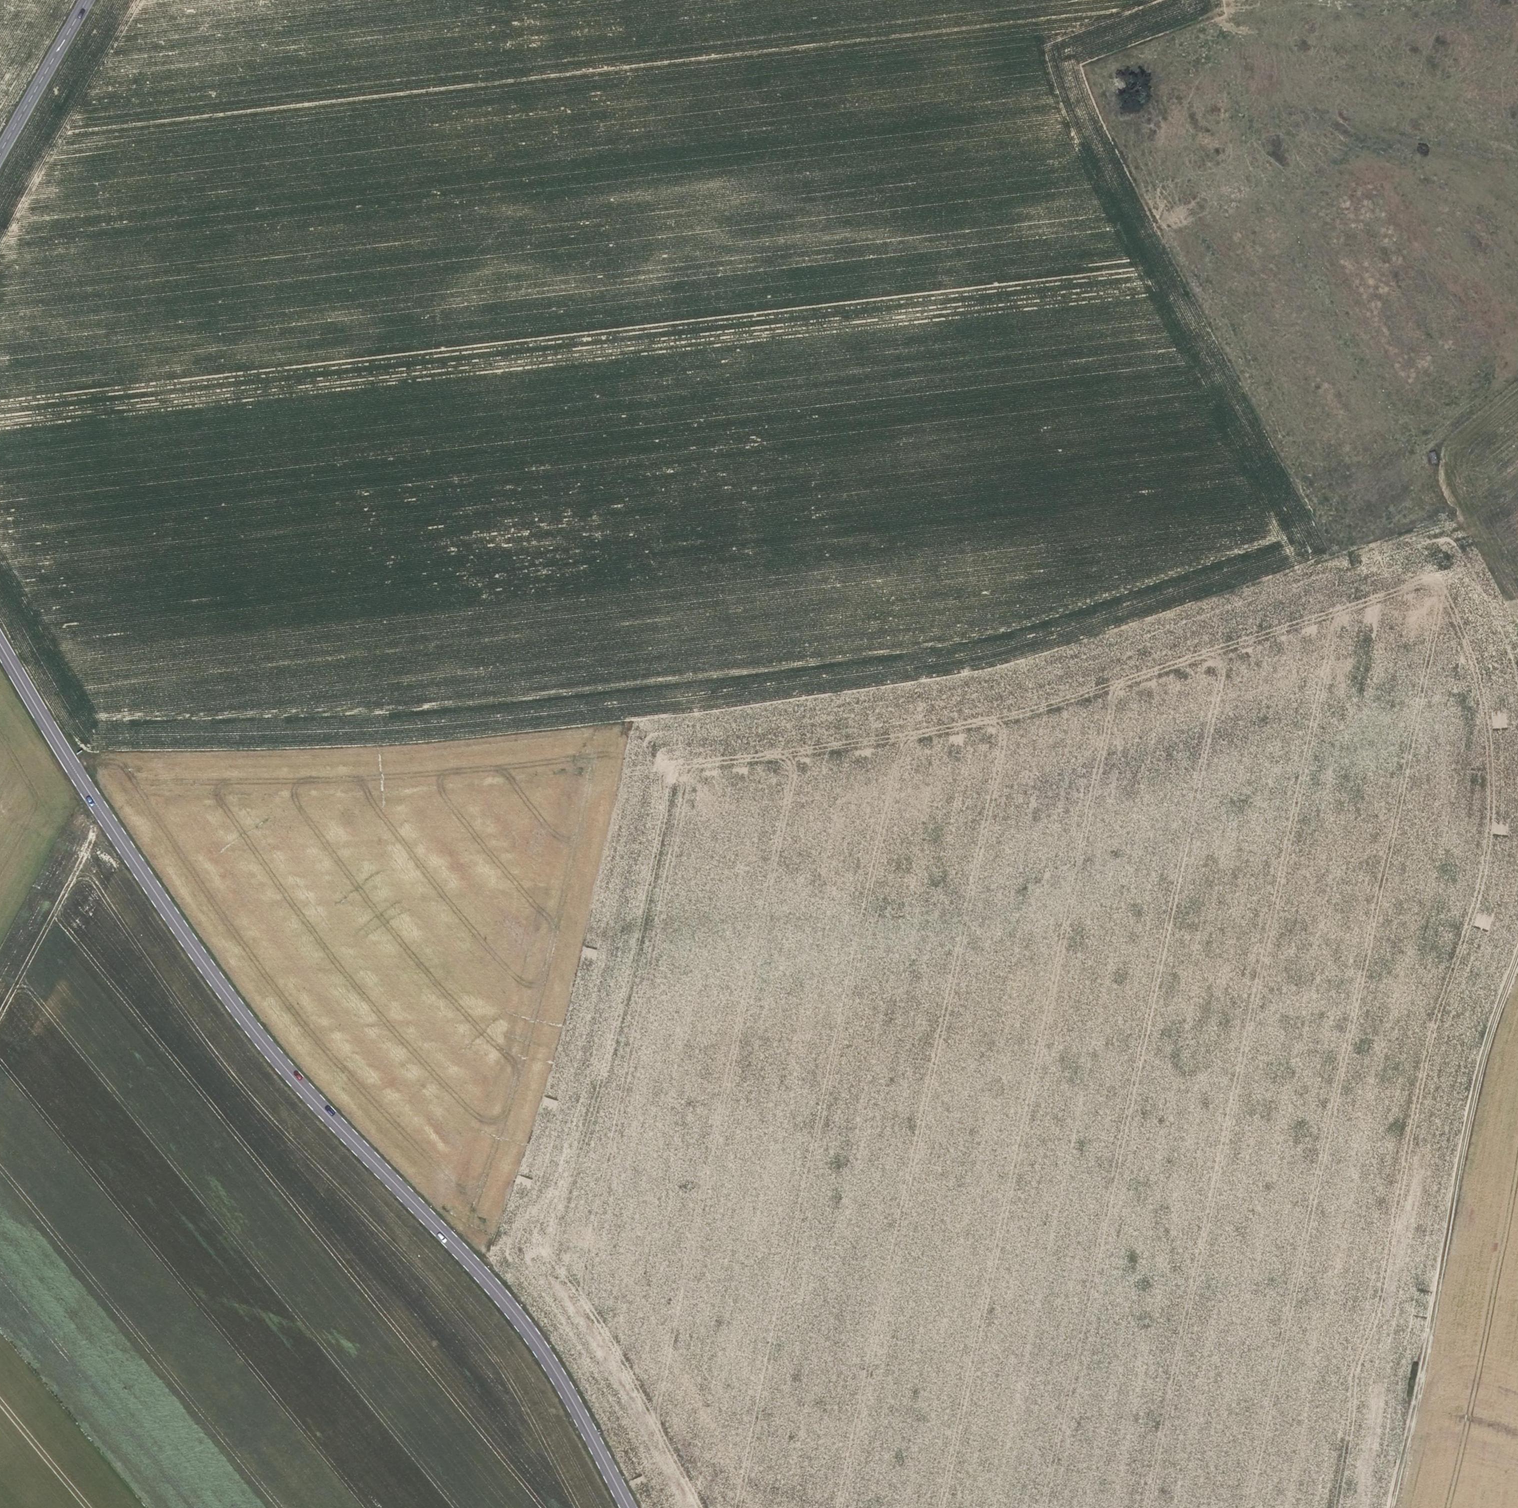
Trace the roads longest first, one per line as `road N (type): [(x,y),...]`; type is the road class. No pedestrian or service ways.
road 1 (secondary): [(629,1507),(539,1344),(501,1292),(234,1007),(110,825),(0,642)]
road 2 (track): [(1517,941),(1457,1174),(1392,1507)]
road 3 (tertiary): [(0,152),(87,0)]

